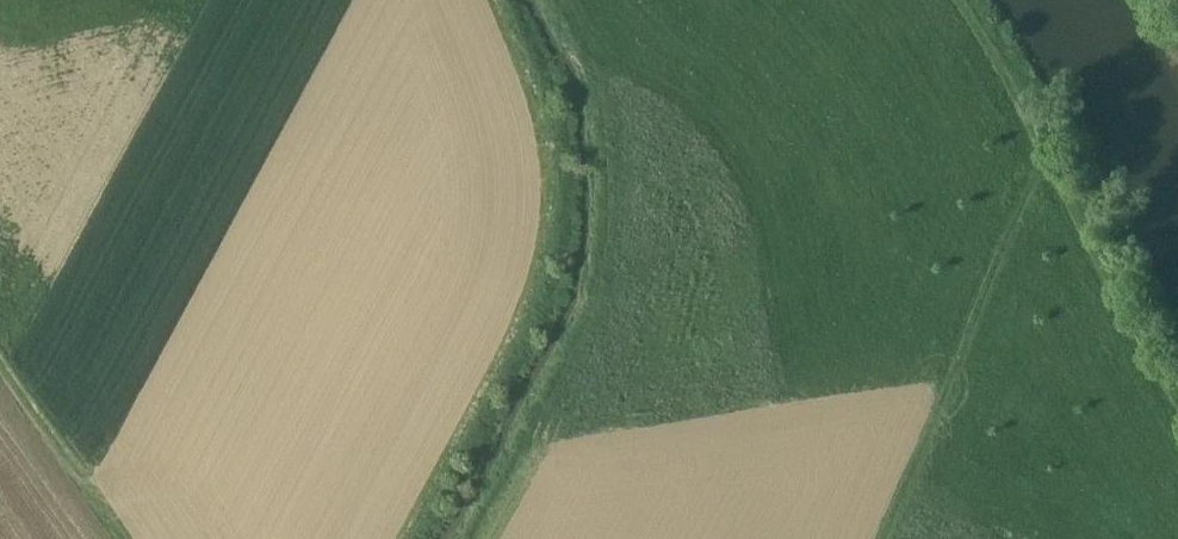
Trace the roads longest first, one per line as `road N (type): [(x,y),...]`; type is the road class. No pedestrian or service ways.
road 1 (track): [(1177,387),(963,0)]
road 2 (track): [(881,538),(1038,159),(1049,148)]
road 3 (track): [(121,538),(0,365)]

